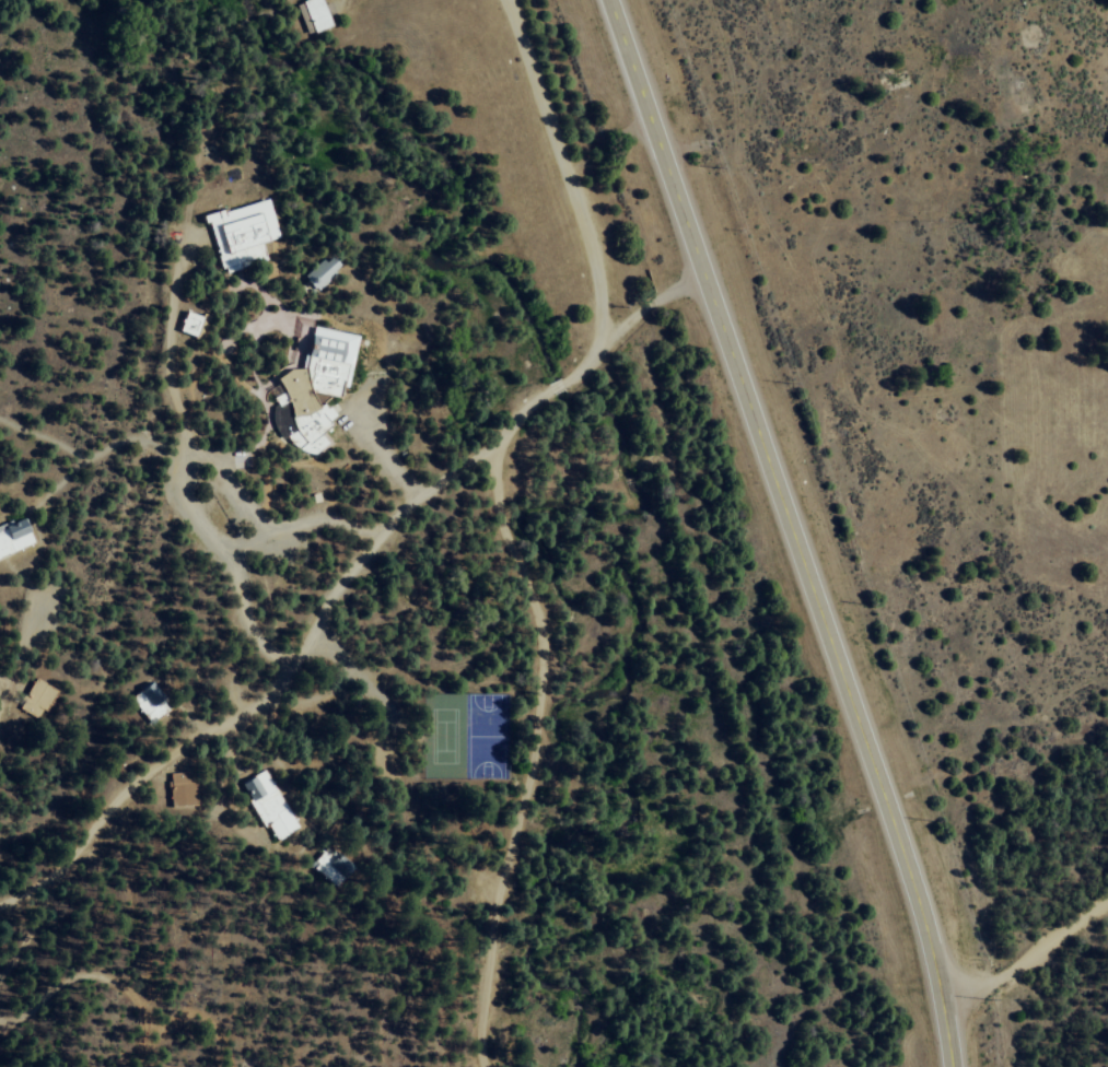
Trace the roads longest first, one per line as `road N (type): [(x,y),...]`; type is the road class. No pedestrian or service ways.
road 1 (primary): [(944,1066),(910,870),(610,0)]
road 2 (residential): [(486,1066),(491,958),(534,763),(547,645),(493,514),(491,460)]
road 3 (residential): [(293,671),(249,624),(231,562),(180,485),(187,429),(164,348),(188,233)]
road 4 (residential): [(502,0),(585,223),(606,343)]
road 5 (residential): [(277,692),(129,787),(24,899),(0,908)]
road 6 (residential): [(491,460),(427,505),(375,555),(277,692)]
road 7 (track): [(0,1025),(78,971),(224,1036),(233,1066)]
road 8 (residential): [(491,460),(606,343),(705,278)]
road 9 (track): [(188,233),(217,85),(138,0)]
road 10 (track): [(933,1004),(1016,973),(1107,901)]

